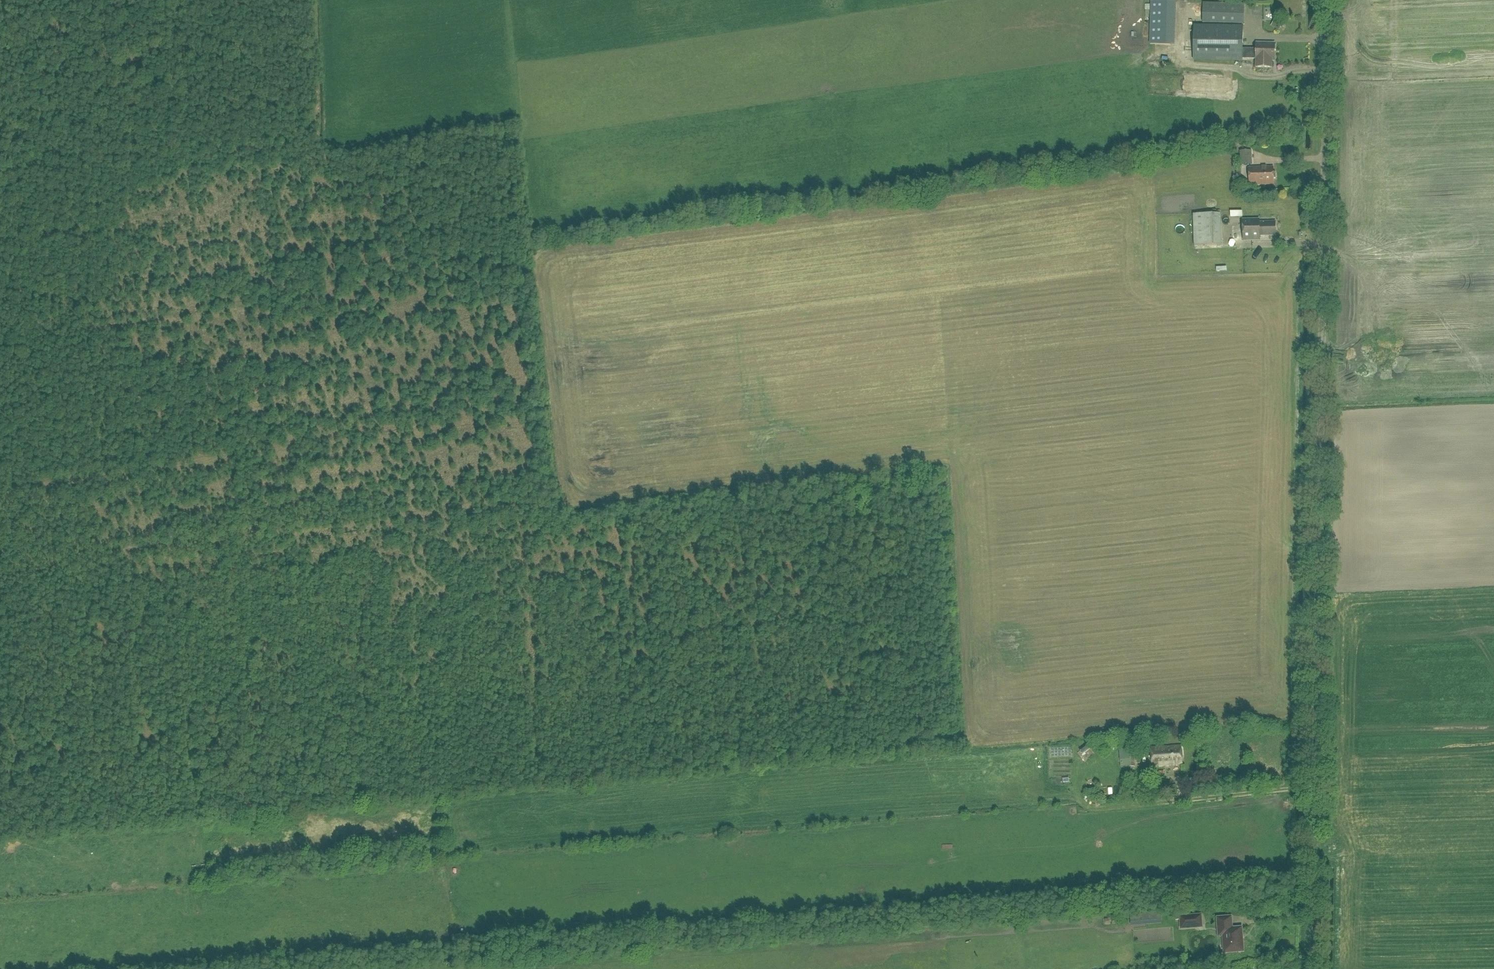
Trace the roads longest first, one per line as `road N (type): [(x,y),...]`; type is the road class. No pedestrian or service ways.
road 1 (unclassified): [(1313,968),(1326,0)]

